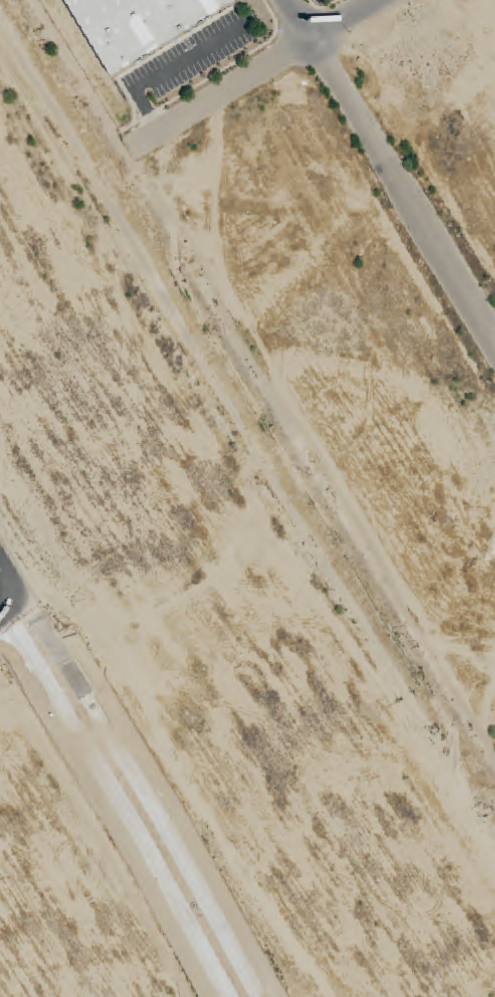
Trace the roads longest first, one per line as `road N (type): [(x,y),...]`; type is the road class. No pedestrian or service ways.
road 1 (residential): [(261,996),(45,632),(23,616)]
road 2 (residential): [(23,616),(28,650),(229,996)]
road 3 (residential): [(289,0),(494,347)]
road 4 (residential): [(134,149),(378,0)]

